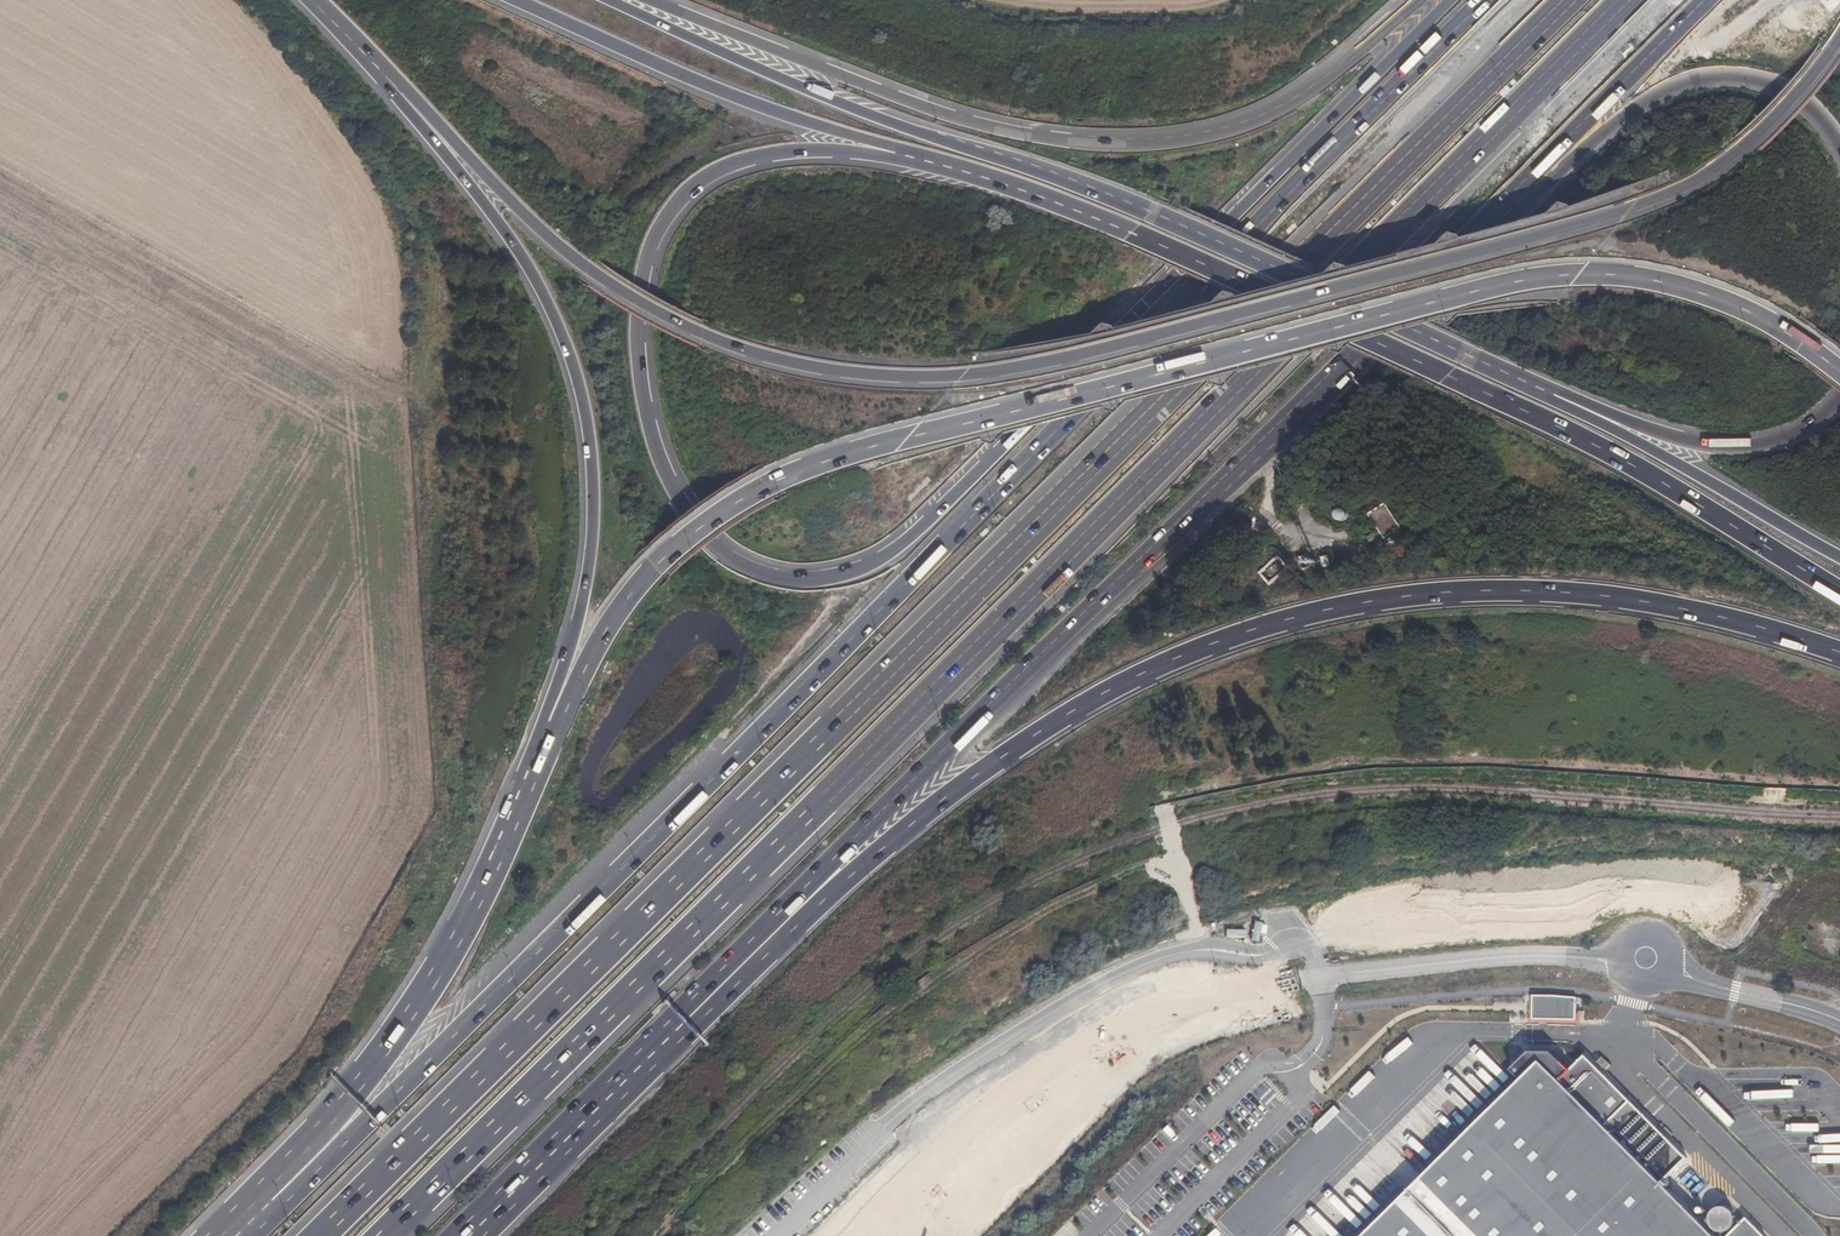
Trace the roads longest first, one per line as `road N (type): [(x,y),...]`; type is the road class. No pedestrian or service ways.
road 1 (motorway): [(385,1235),(1632,0)]
road 2 (motorway): [(1566,0),(319,1235)]
road 3 (motorway): [(1491,0),(306,1183),(271,1201)]
road 4 (motorway): [(382,66),(578,265),(637,304),(785,363),(916,379),(1072,358),(1659,199),(1770,128),(1839,37)]
road 5 (motorway): [(1450,0),(901,545),(848,574),(791,582),(765,575),(716,548),(663,470),(638,364),(653,244),(687,193),(742,162),(823,151),(902,153)]
road 6 (motorway): [(1839,375),(1769,324),(1695,292),(1617,277),(1550,277),(904,439),(763,487),(679,542),(608,626),(568,704),(547,727)]
road 7 (motorway): [(765,944),(1026,748),(1127,688),(1263,638),(1522,602),(1609,602),(1839,658)]
road 8 (motorway): [(902,153),(1129,233),(1602,447),(1839,594)]
road 9 (motorway): [(765,944),(810,886),(1480,228)]
road 10 (trunk): [(1494,369),(1149,214),(834,101),(610,0)]
road 11 (motorway): [(1416,0),(1280,109),(1213,134),(1151,143),(987,128),(645,0)]
road 12 (motorway): [(382,66),(548,292),(579,387),(589,555),(547,727)]
road 13 (motorway): [(547,727),(433,979),(274,1184),(271,1201)]
road 14 (track): [(0,175),(386,389)]
road 15 (motorway): [(1480,228),(1649,101),(1694,79),(1743,77),(1784,90),(1839,146)]
road 16 (motorway): [(471,1235),(765,944)]
road 17 (trunk): [(1839,562),(1624,435),(1494,369)]
road 18 (motorway): [(1839,403),(1783,444),(1740,451),(1631,424),(1494,369)]
road 19 (trunk): [(513,0),(713,90),(827,130)]
road 20 (motorway): [(1480,228),(1705,0)]

